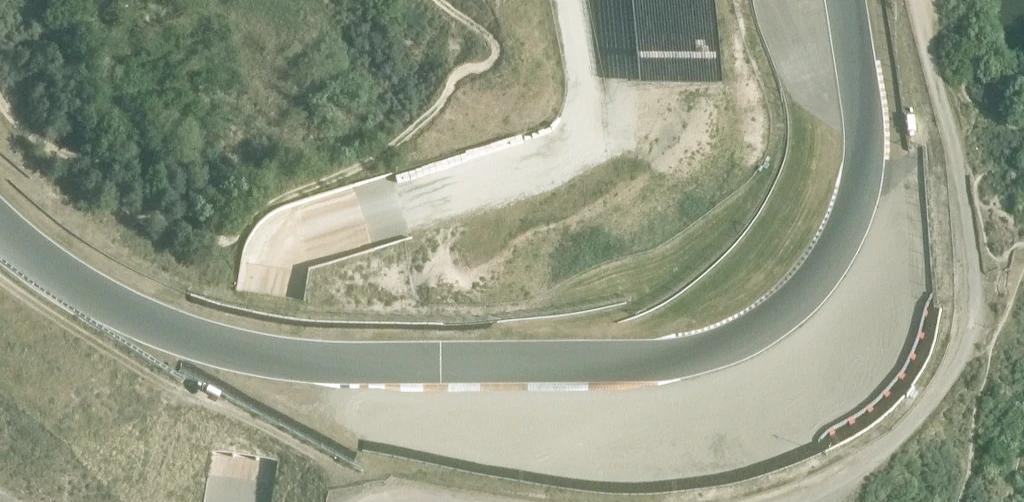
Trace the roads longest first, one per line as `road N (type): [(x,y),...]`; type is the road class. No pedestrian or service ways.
road 1 (track): [(785,501),(856,471),(903,433),(956,367),(972,329),(961,188),(917,0)]

